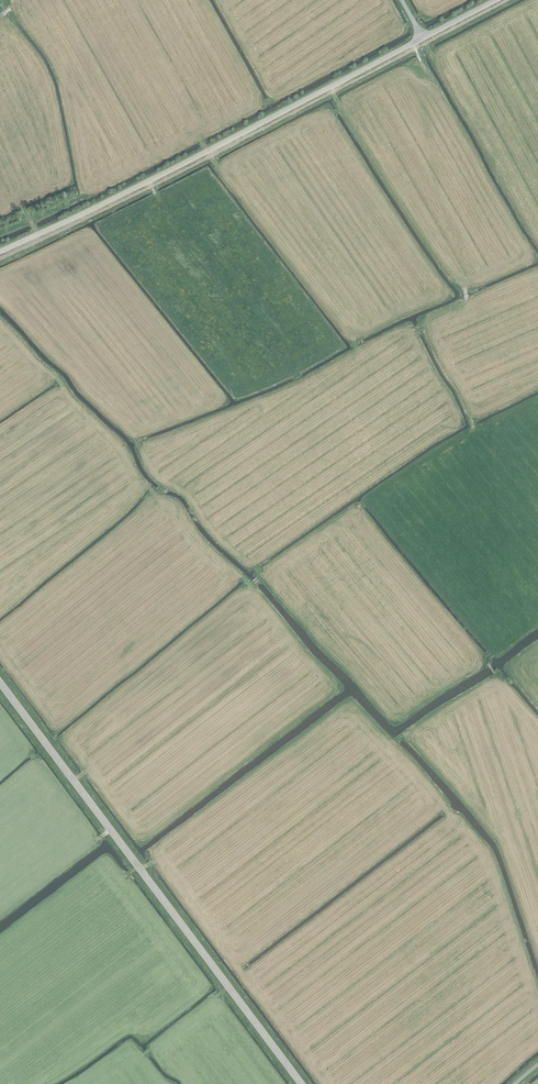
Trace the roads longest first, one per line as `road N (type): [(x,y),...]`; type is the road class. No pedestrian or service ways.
road 1 (tertiary): [(0,251),(495,0)]
road 2 (secondary): [(302,1083),(0,683)]

